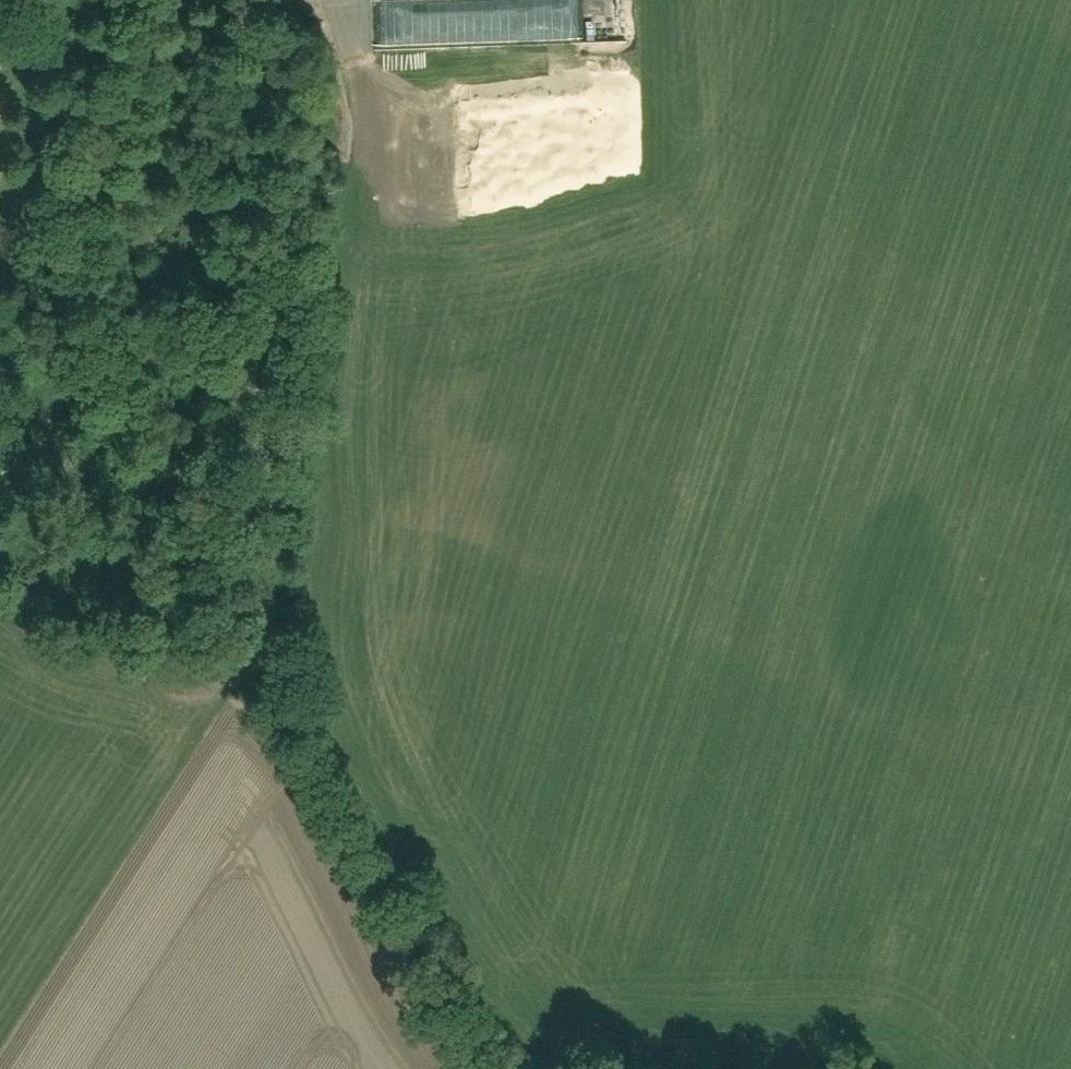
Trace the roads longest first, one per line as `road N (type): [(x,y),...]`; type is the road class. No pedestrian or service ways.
road 1 (residential): [(516,1068),(479,1045),(421,962),(274,664),(242,0)]

